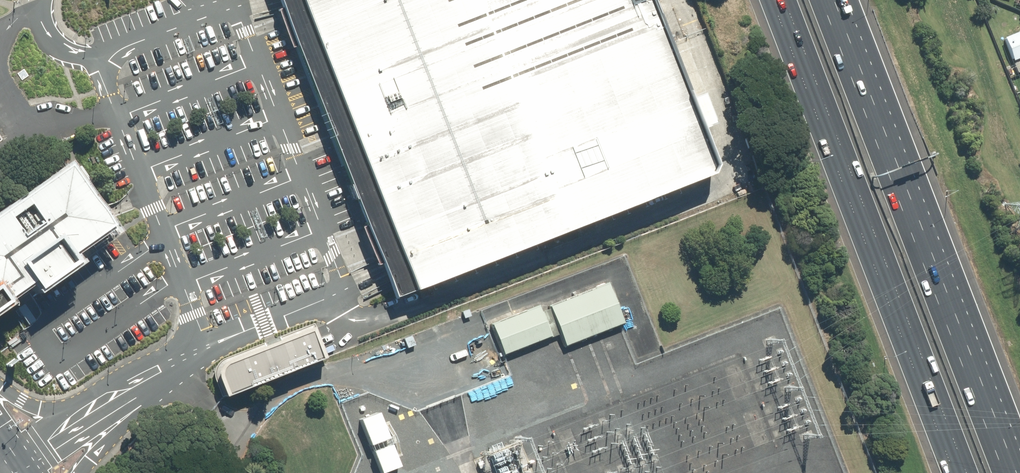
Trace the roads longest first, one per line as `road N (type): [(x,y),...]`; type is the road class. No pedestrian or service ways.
road 1 (motorway): [(966,472),(783,0)]
road 2 (motorway): [(821,0),(994,449)]
road 3 (primary): [(164,375),(154,401),(80,472)]
road 4 (primary): [(0,389),(41,408),(122,397)]

